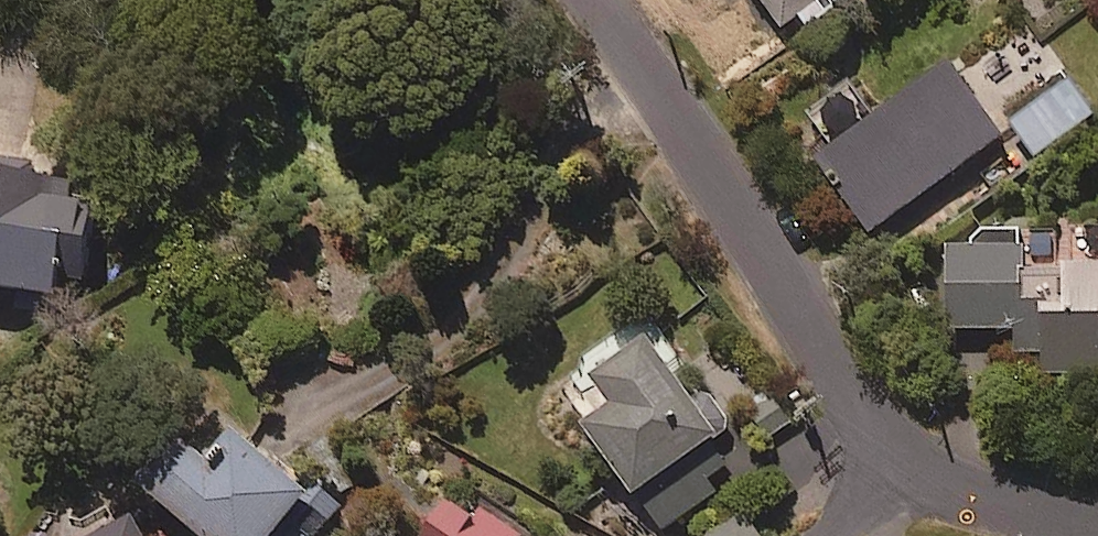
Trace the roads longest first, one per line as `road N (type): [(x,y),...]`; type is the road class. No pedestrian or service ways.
road 1 (residential): [(893,456),(599,0)]
road 2 (residential): [(1097,531),(978,502),(893,456)]

